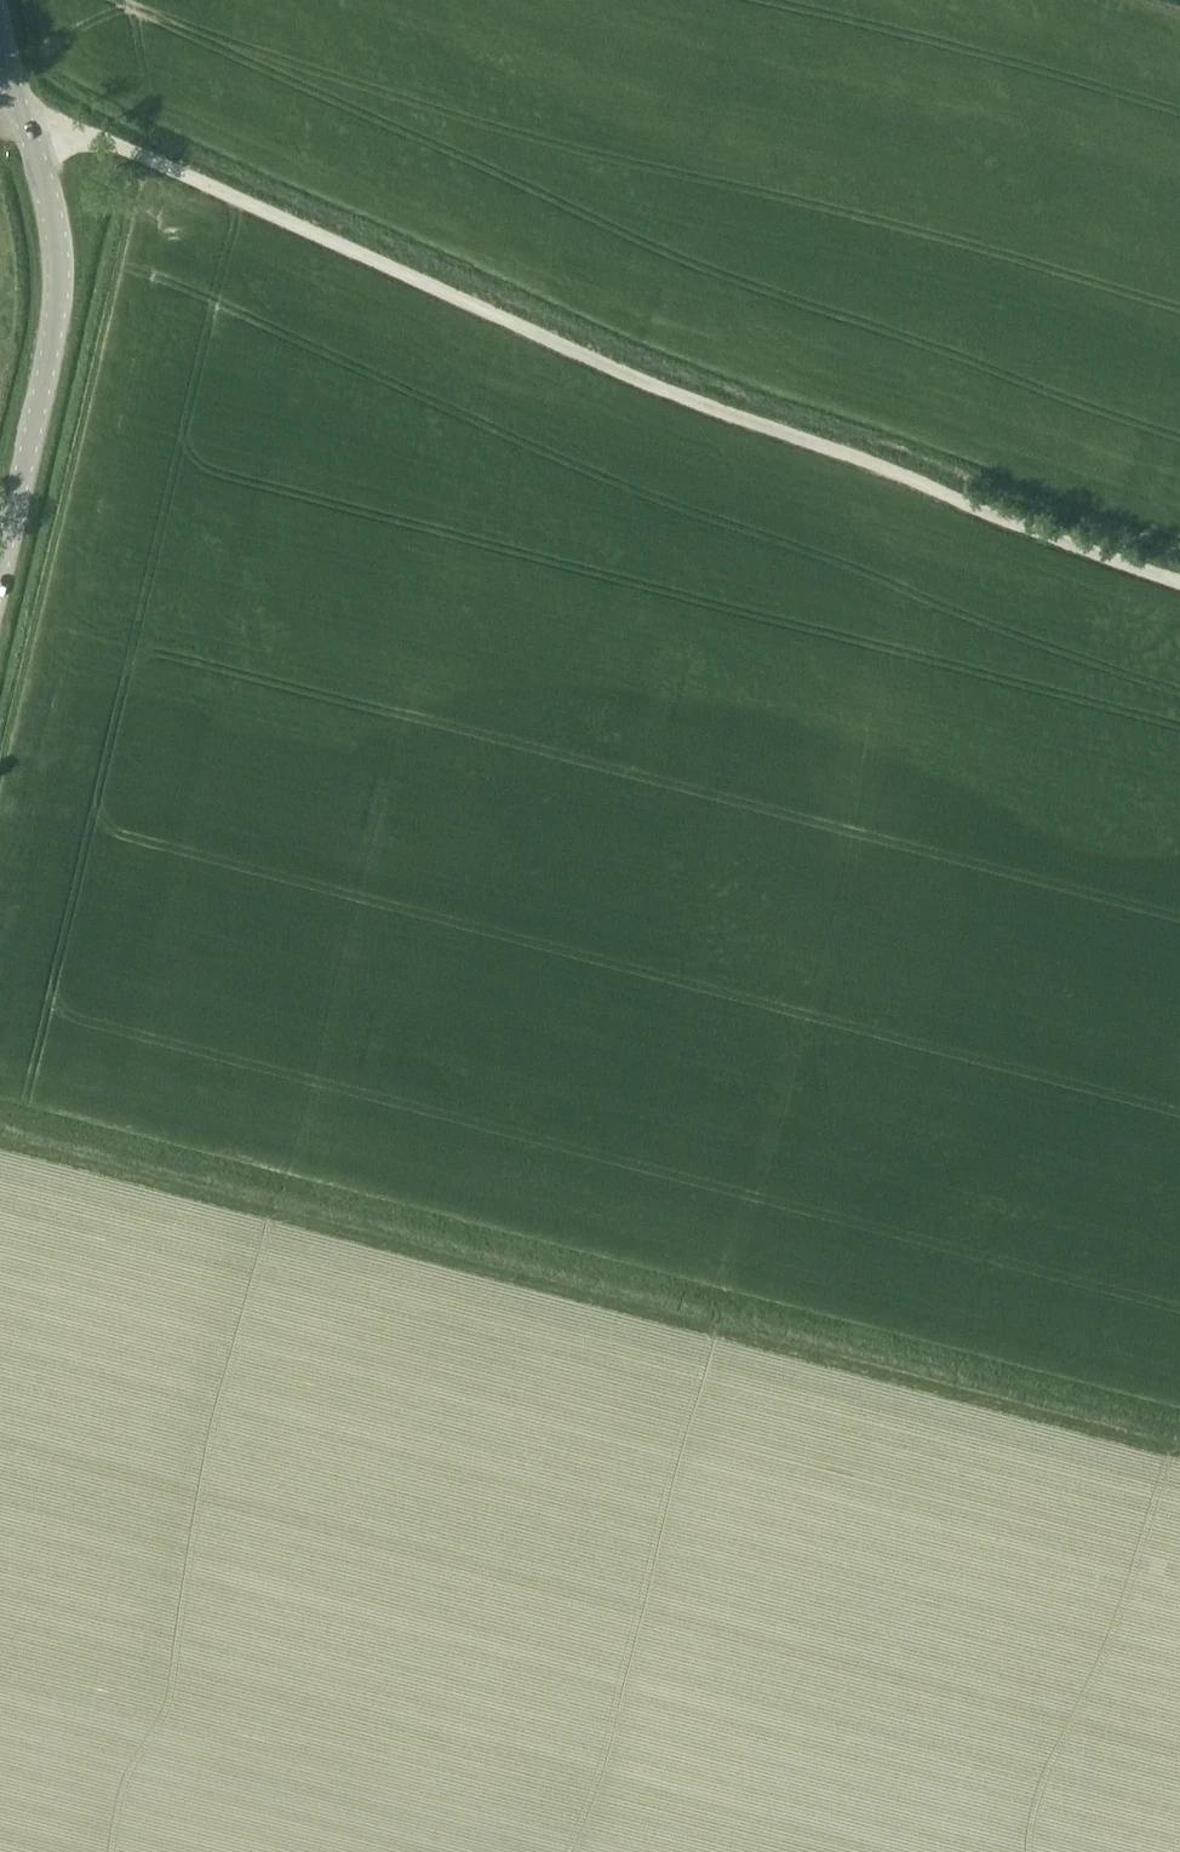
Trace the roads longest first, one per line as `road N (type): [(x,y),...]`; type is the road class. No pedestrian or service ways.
road 1 (secondary): [(0,571),(58,283),(46,192),(0,33)]

